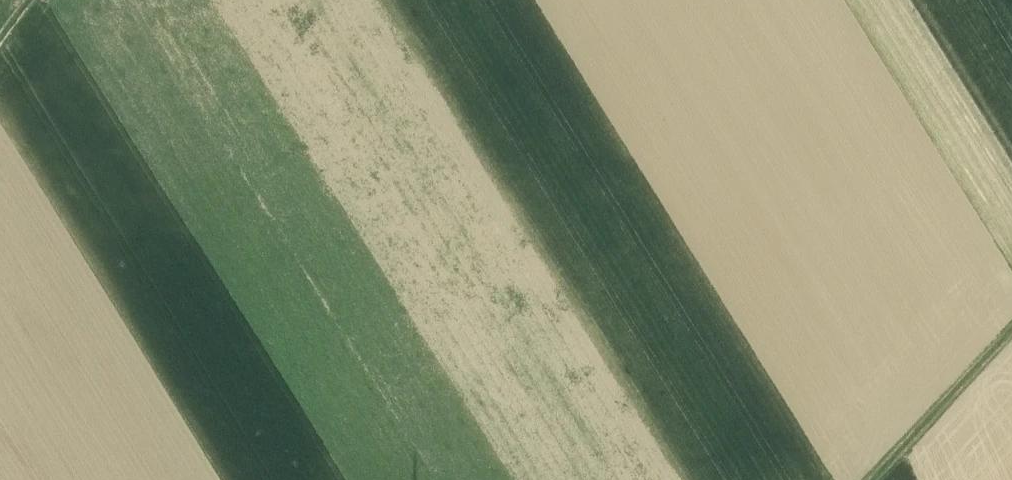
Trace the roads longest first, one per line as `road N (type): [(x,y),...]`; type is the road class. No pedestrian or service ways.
road 1 (track): [(874,479),(1011,330)]

